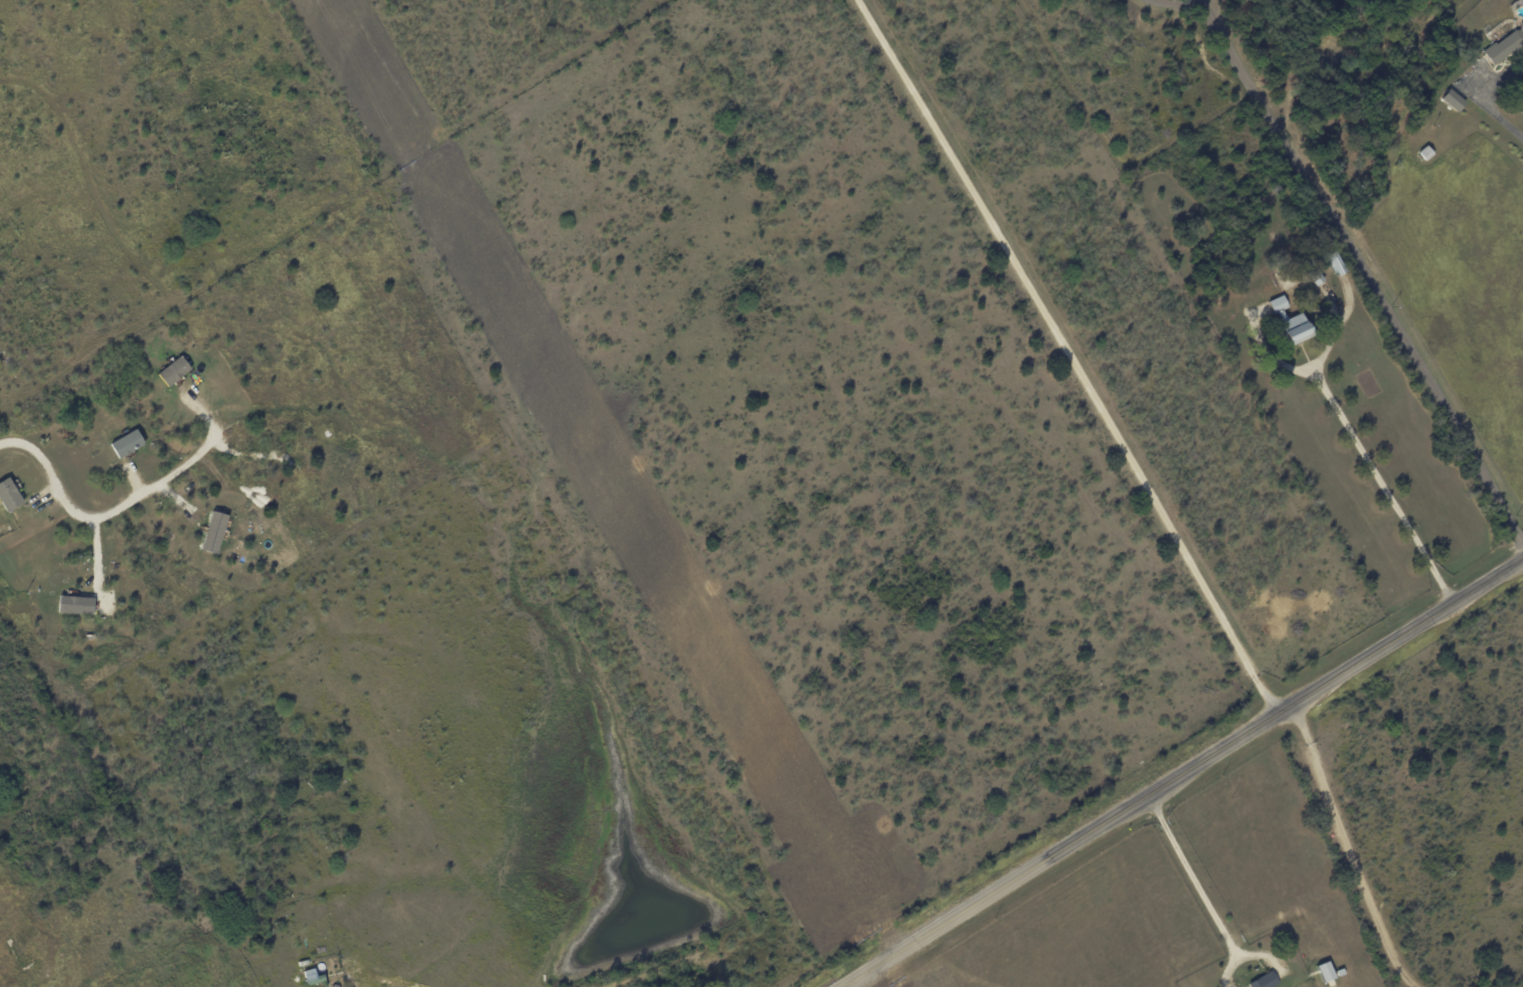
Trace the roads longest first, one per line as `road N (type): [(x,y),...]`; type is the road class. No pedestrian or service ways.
road 1 (tertiary): [(844,986),(1522,559)]
road 2 (residential): [(0,441),(30,438),(77,508),(100,517),(219,435)]

